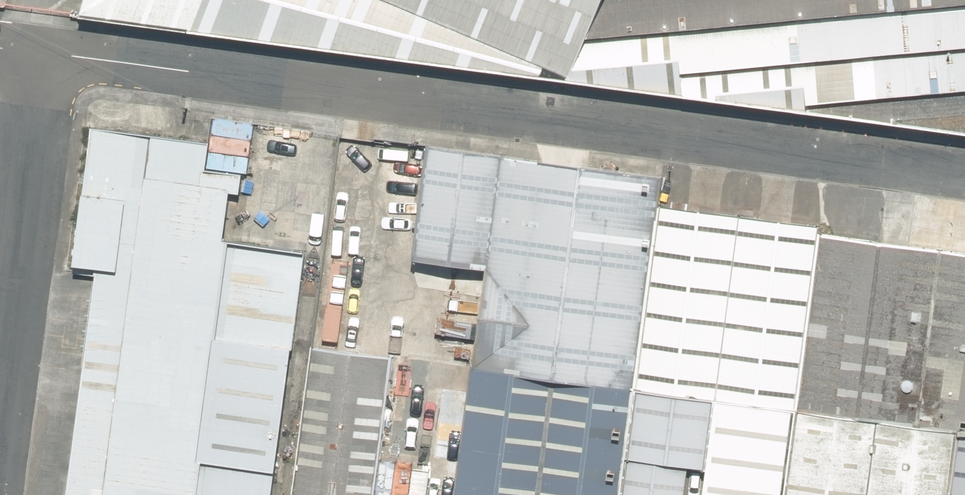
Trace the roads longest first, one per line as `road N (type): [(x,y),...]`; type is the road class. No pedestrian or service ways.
road 1 (unclassified): [(34,54),(964,179)]
road 2 (residential): [(34,54),(0,321)]

